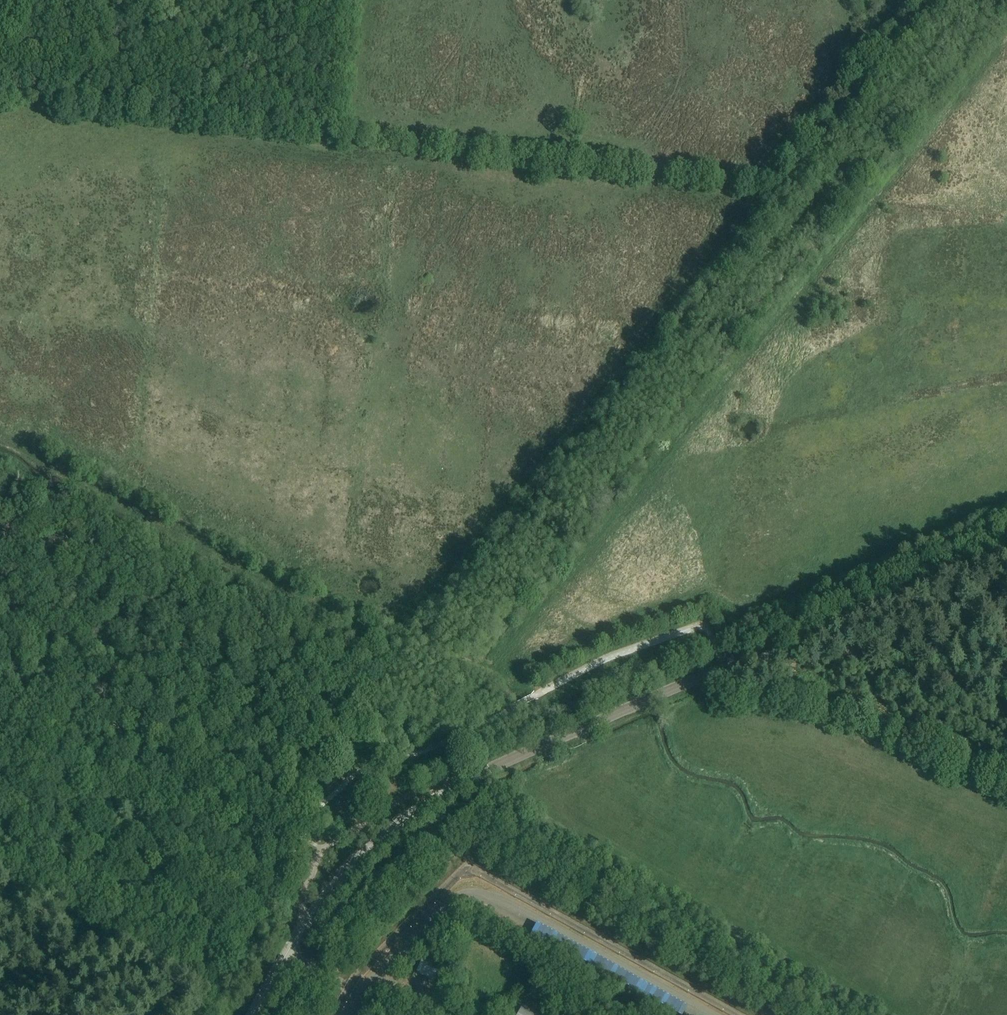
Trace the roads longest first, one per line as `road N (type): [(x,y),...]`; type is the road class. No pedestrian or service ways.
road 1 (tertiary): [(254,1014),(300,932),(352,867),(438,797),(1006,542)]

